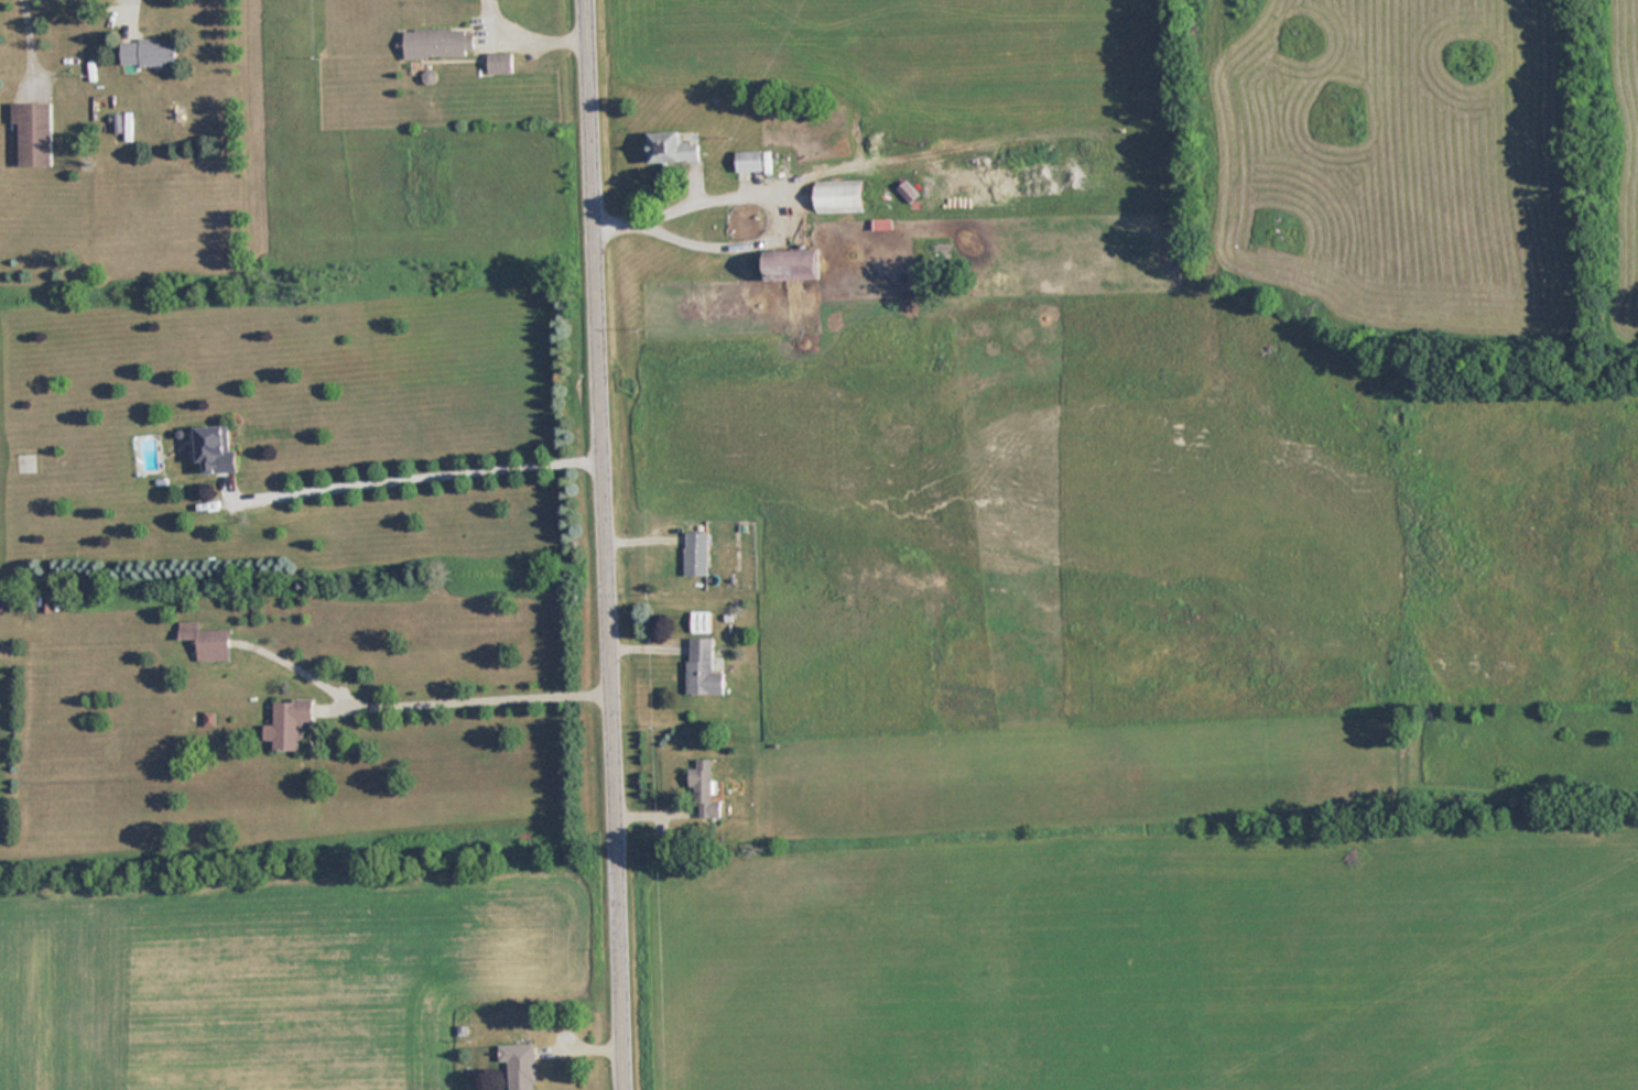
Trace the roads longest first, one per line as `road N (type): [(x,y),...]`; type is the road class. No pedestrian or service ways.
road 1 (tertiary): [(586,0),(631,1089)]

